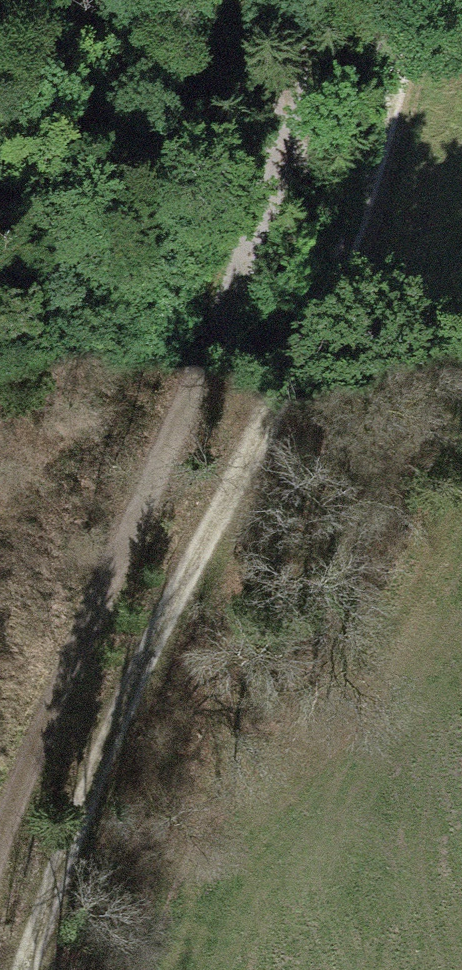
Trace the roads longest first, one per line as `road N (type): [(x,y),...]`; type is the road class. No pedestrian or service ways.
road 1 (track): [(414,0),(391,101),(317,327),(95,763),(27,969)]
road 2 (track): [(301,0),(309,87),(204,360),(20,768),(0,833)]

